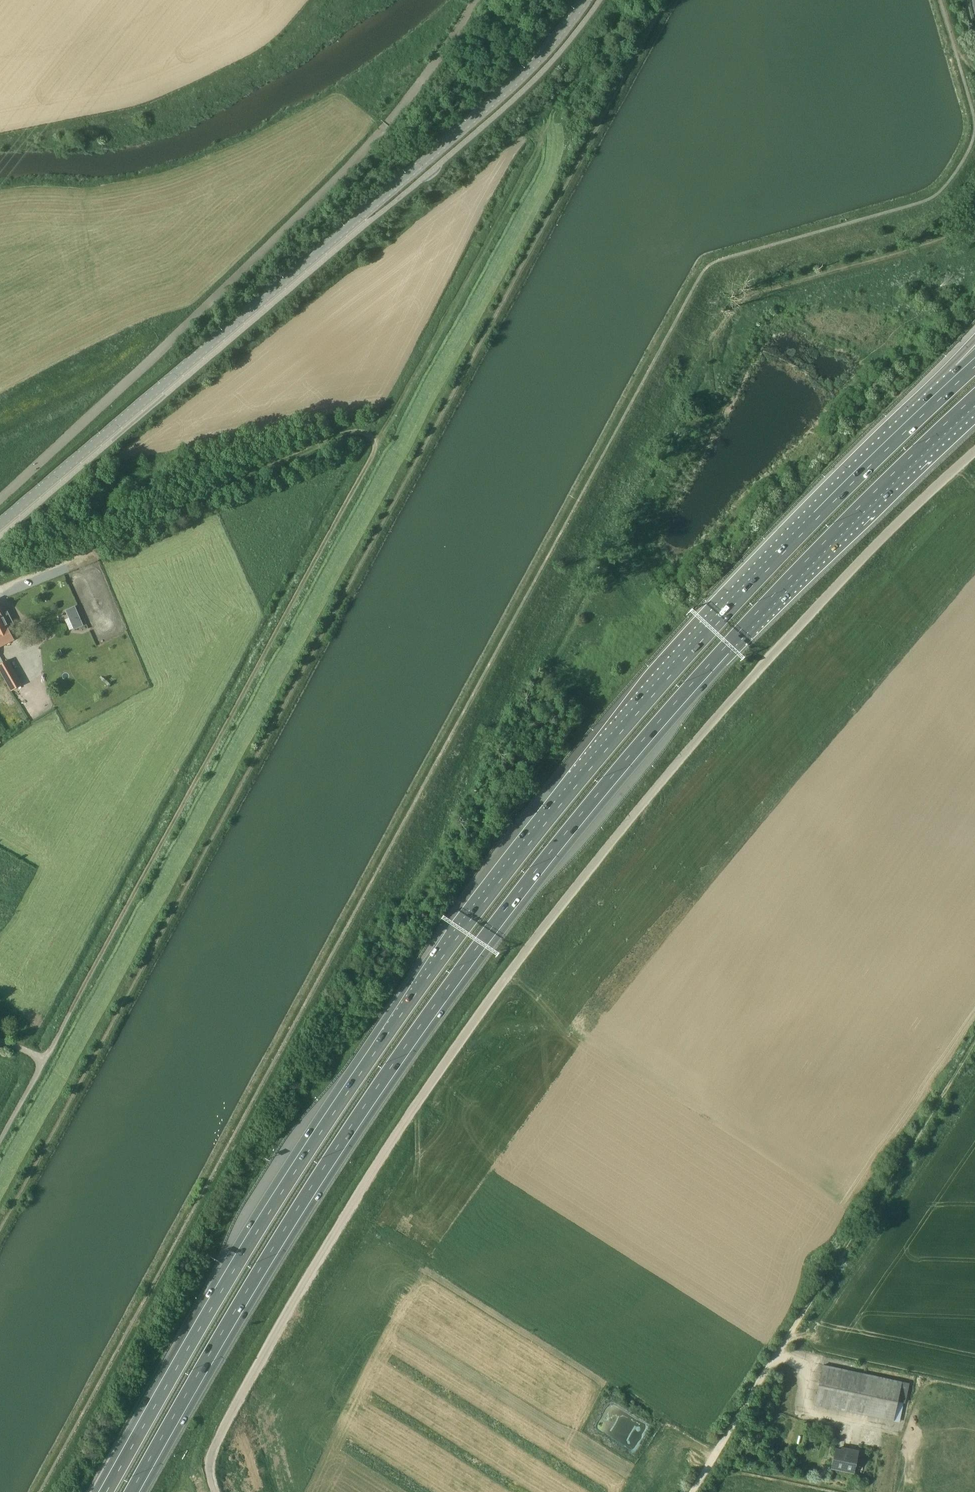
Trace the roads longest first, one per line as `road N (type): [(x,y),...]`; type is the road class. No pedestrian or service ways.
road 1 (motorway): [(962,374),(710,628),(529,838),(277,1196),(103,1491)]
road 2 (motorway): [(136,1491),(300,1211),(548,860),(741,636),(974,403)]
road 3 (unclassified): [(291,1491),(413,1260),(553,1065),(974,561)]
road 4 (track): [(44,1059),(378,444),(363,432),(349,436),(36,567),(28,580),(0,590)]
road 5 (tertiary): [(0,524),(522,76),(586,0)]
road 6 (unclassified): [(0,498),(354,160),(475,0)]
road 7 (track): [(974,1038),(690,1491)]
road 8 (unclassified): [(0,1141),(44,1059),(0,1043)]

